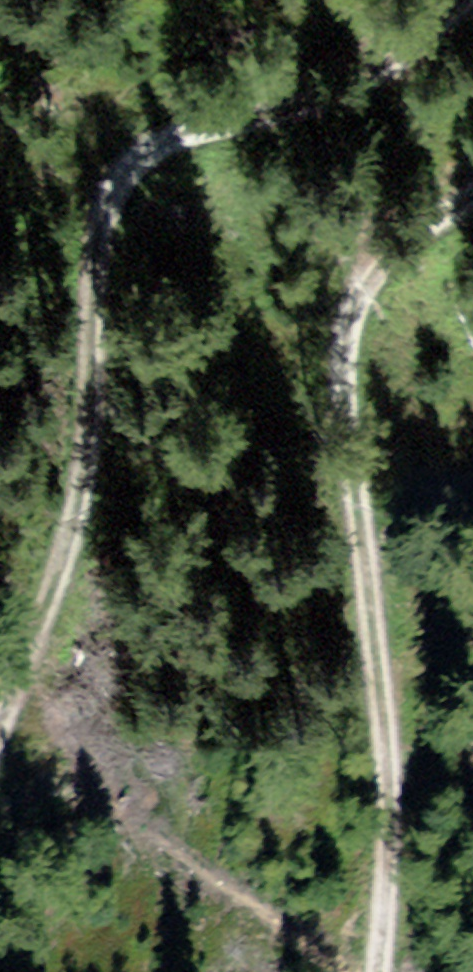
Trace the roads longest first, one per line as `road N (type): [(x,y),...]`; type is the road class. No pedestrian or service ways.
road 1 (track): [(461,0),(376,72),(240,122),(181,133),(118,171),(87,435),(62,566),(0,732)]
road 2 (track): [(381,971),(392,870),(386,725),(370,566),(343,457),(343,385),(351,321),(372,272),(472,199)]

